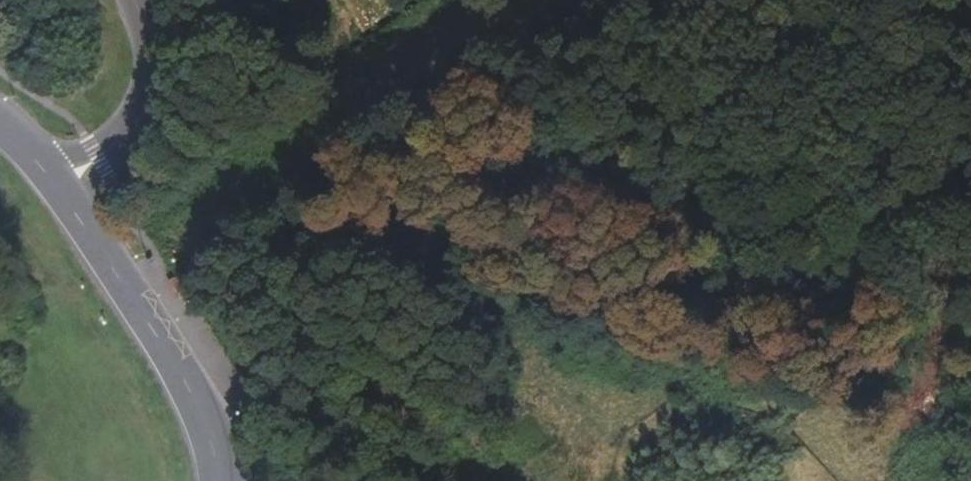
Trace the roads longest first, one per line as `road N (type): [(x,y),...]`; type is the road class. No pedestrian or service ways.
road 1 (primary): [(220,480),(209,427),(60,186)]
road 2 (tertiary): [(60,186),(127,137),(146,112),(149,50),(136,0)]

